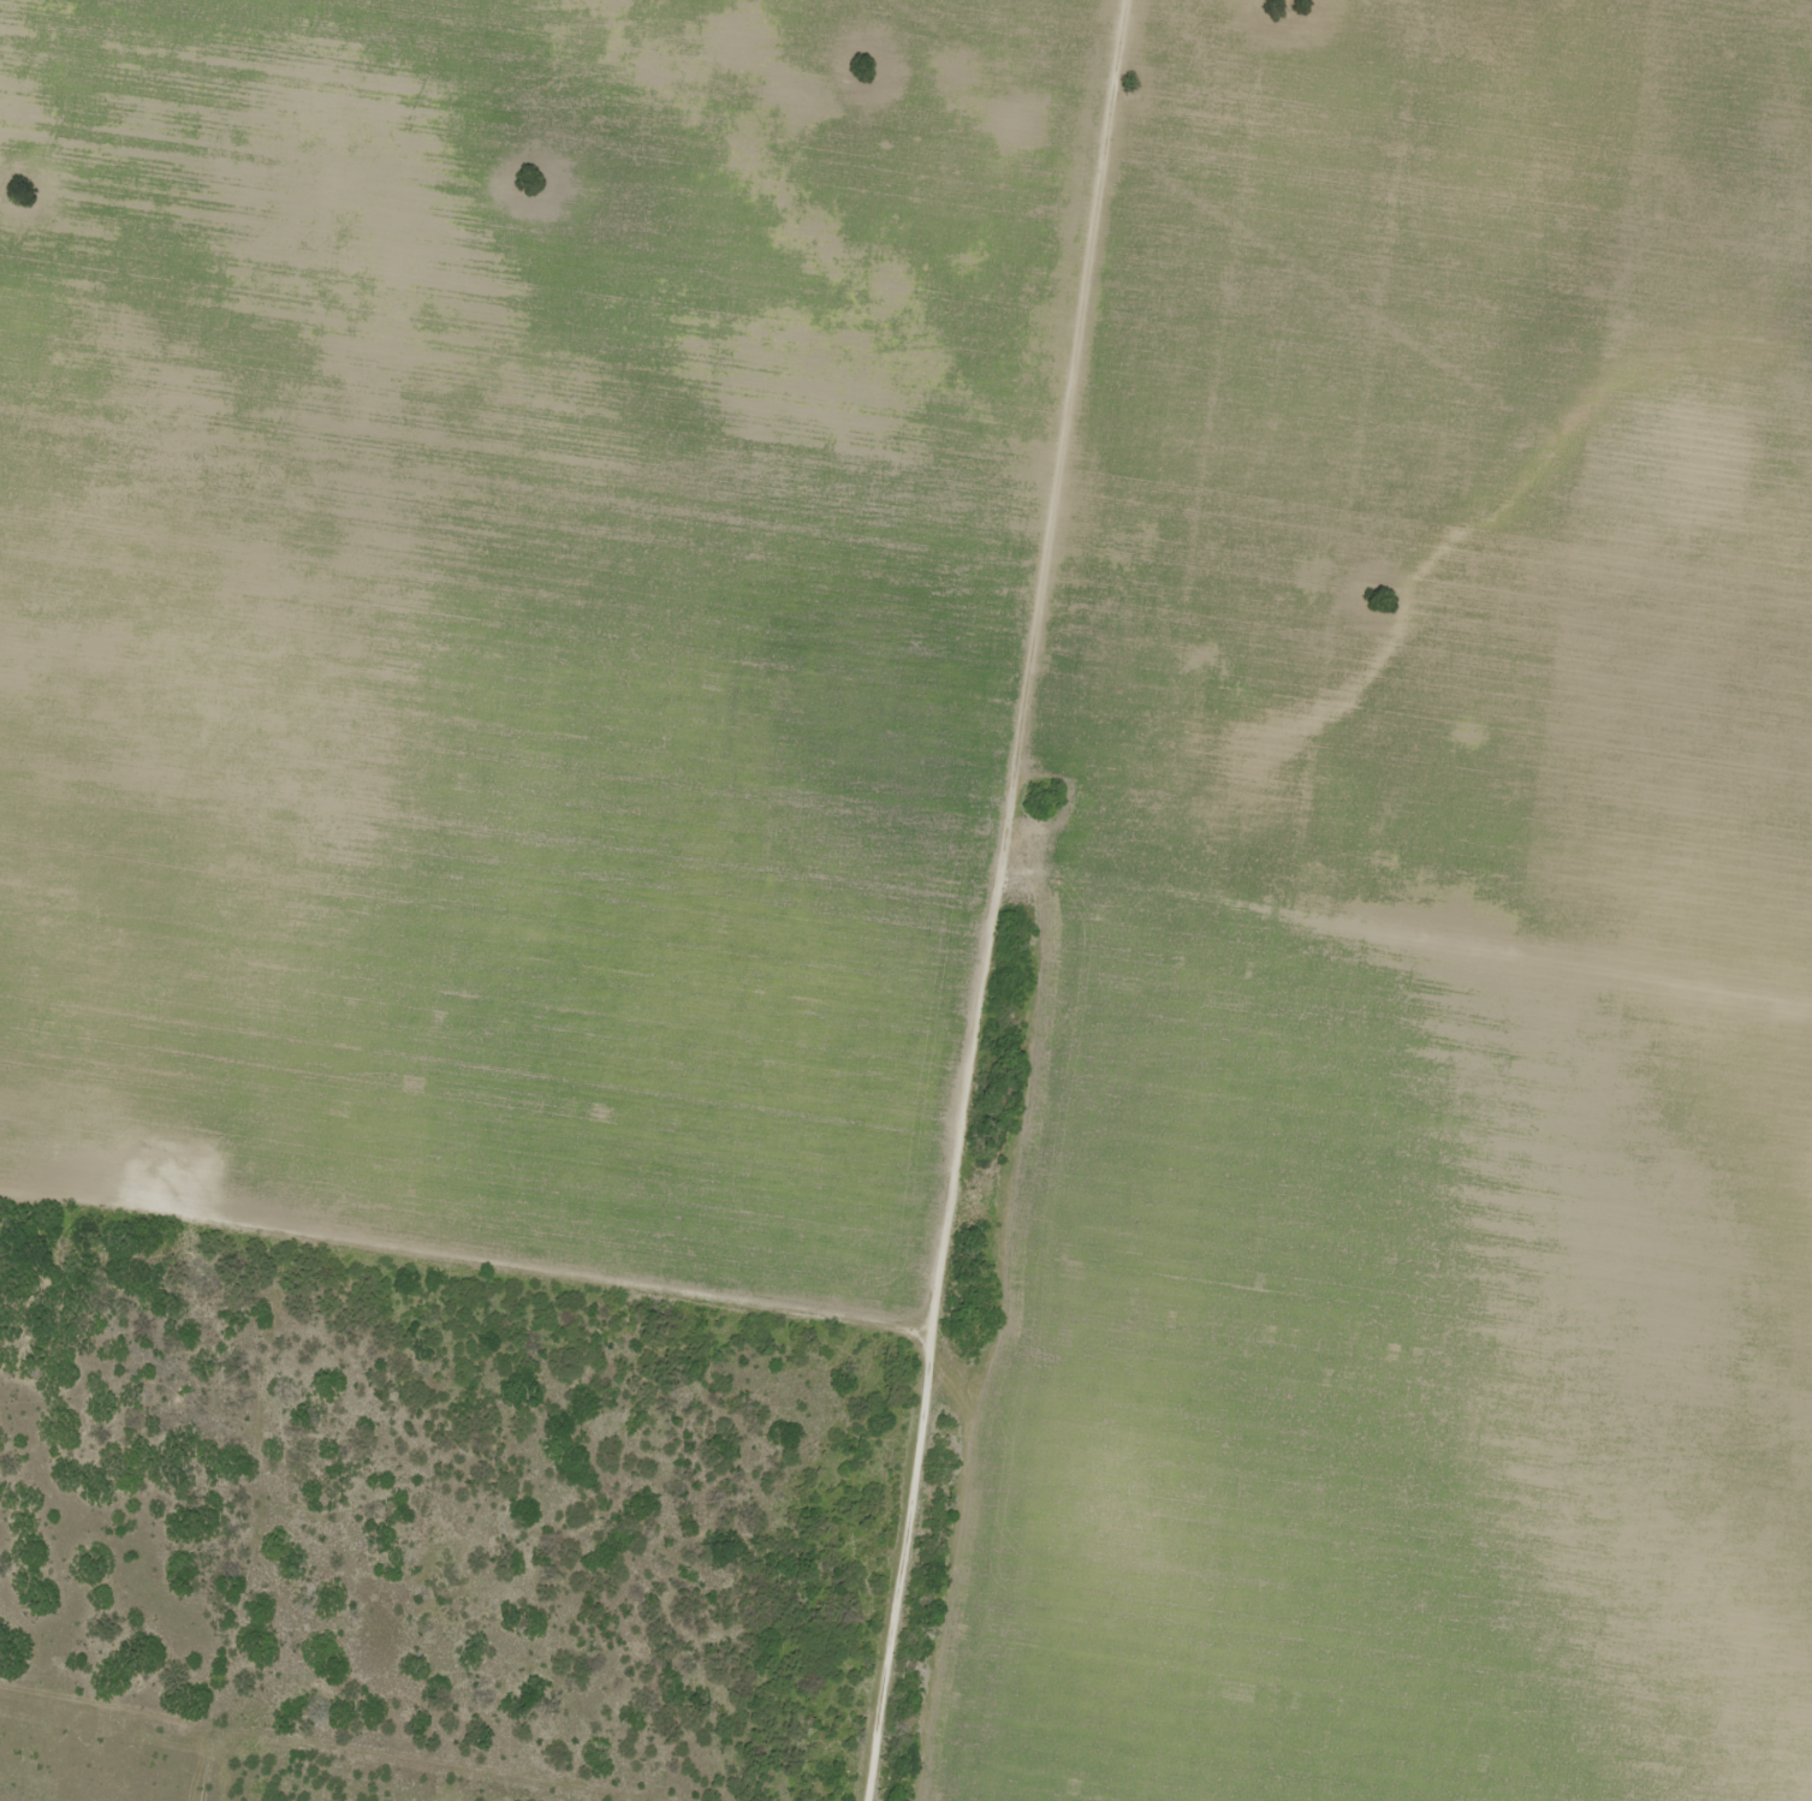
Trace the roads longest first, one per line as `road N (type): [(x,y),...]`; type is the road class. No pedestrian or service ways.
road 1 (residential): [(859,1800),(911,1325),(1103,0)]
road 2 (residential): [(0,1205),(911,1325)]

